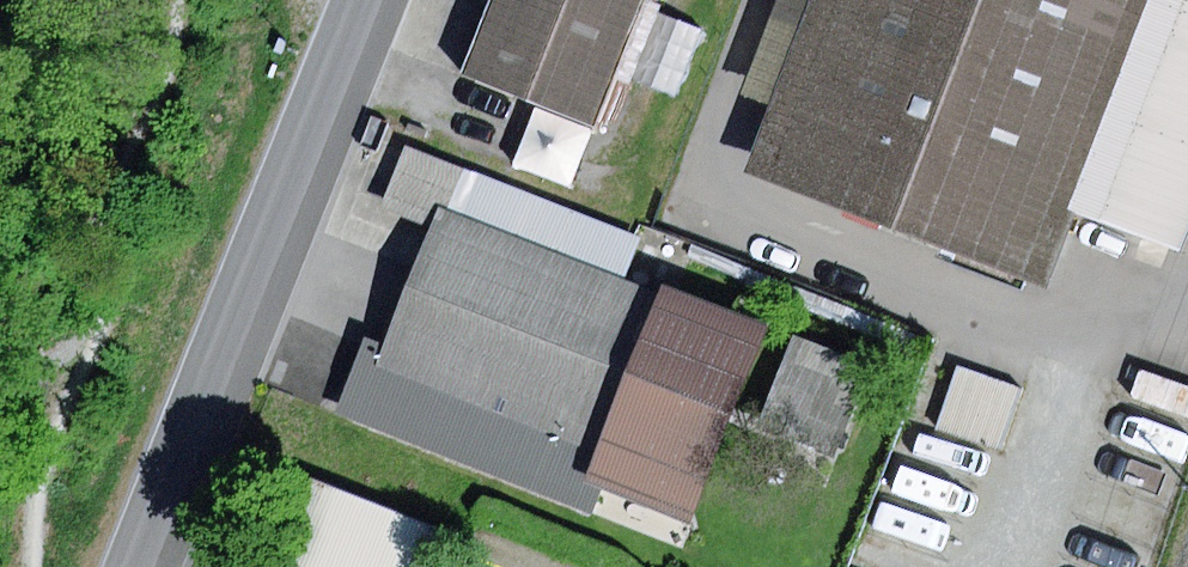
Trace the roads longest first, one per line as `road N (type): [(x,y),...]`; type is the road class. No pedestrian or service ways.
road 1 (unclassified): [(140,566),(368,0)]

